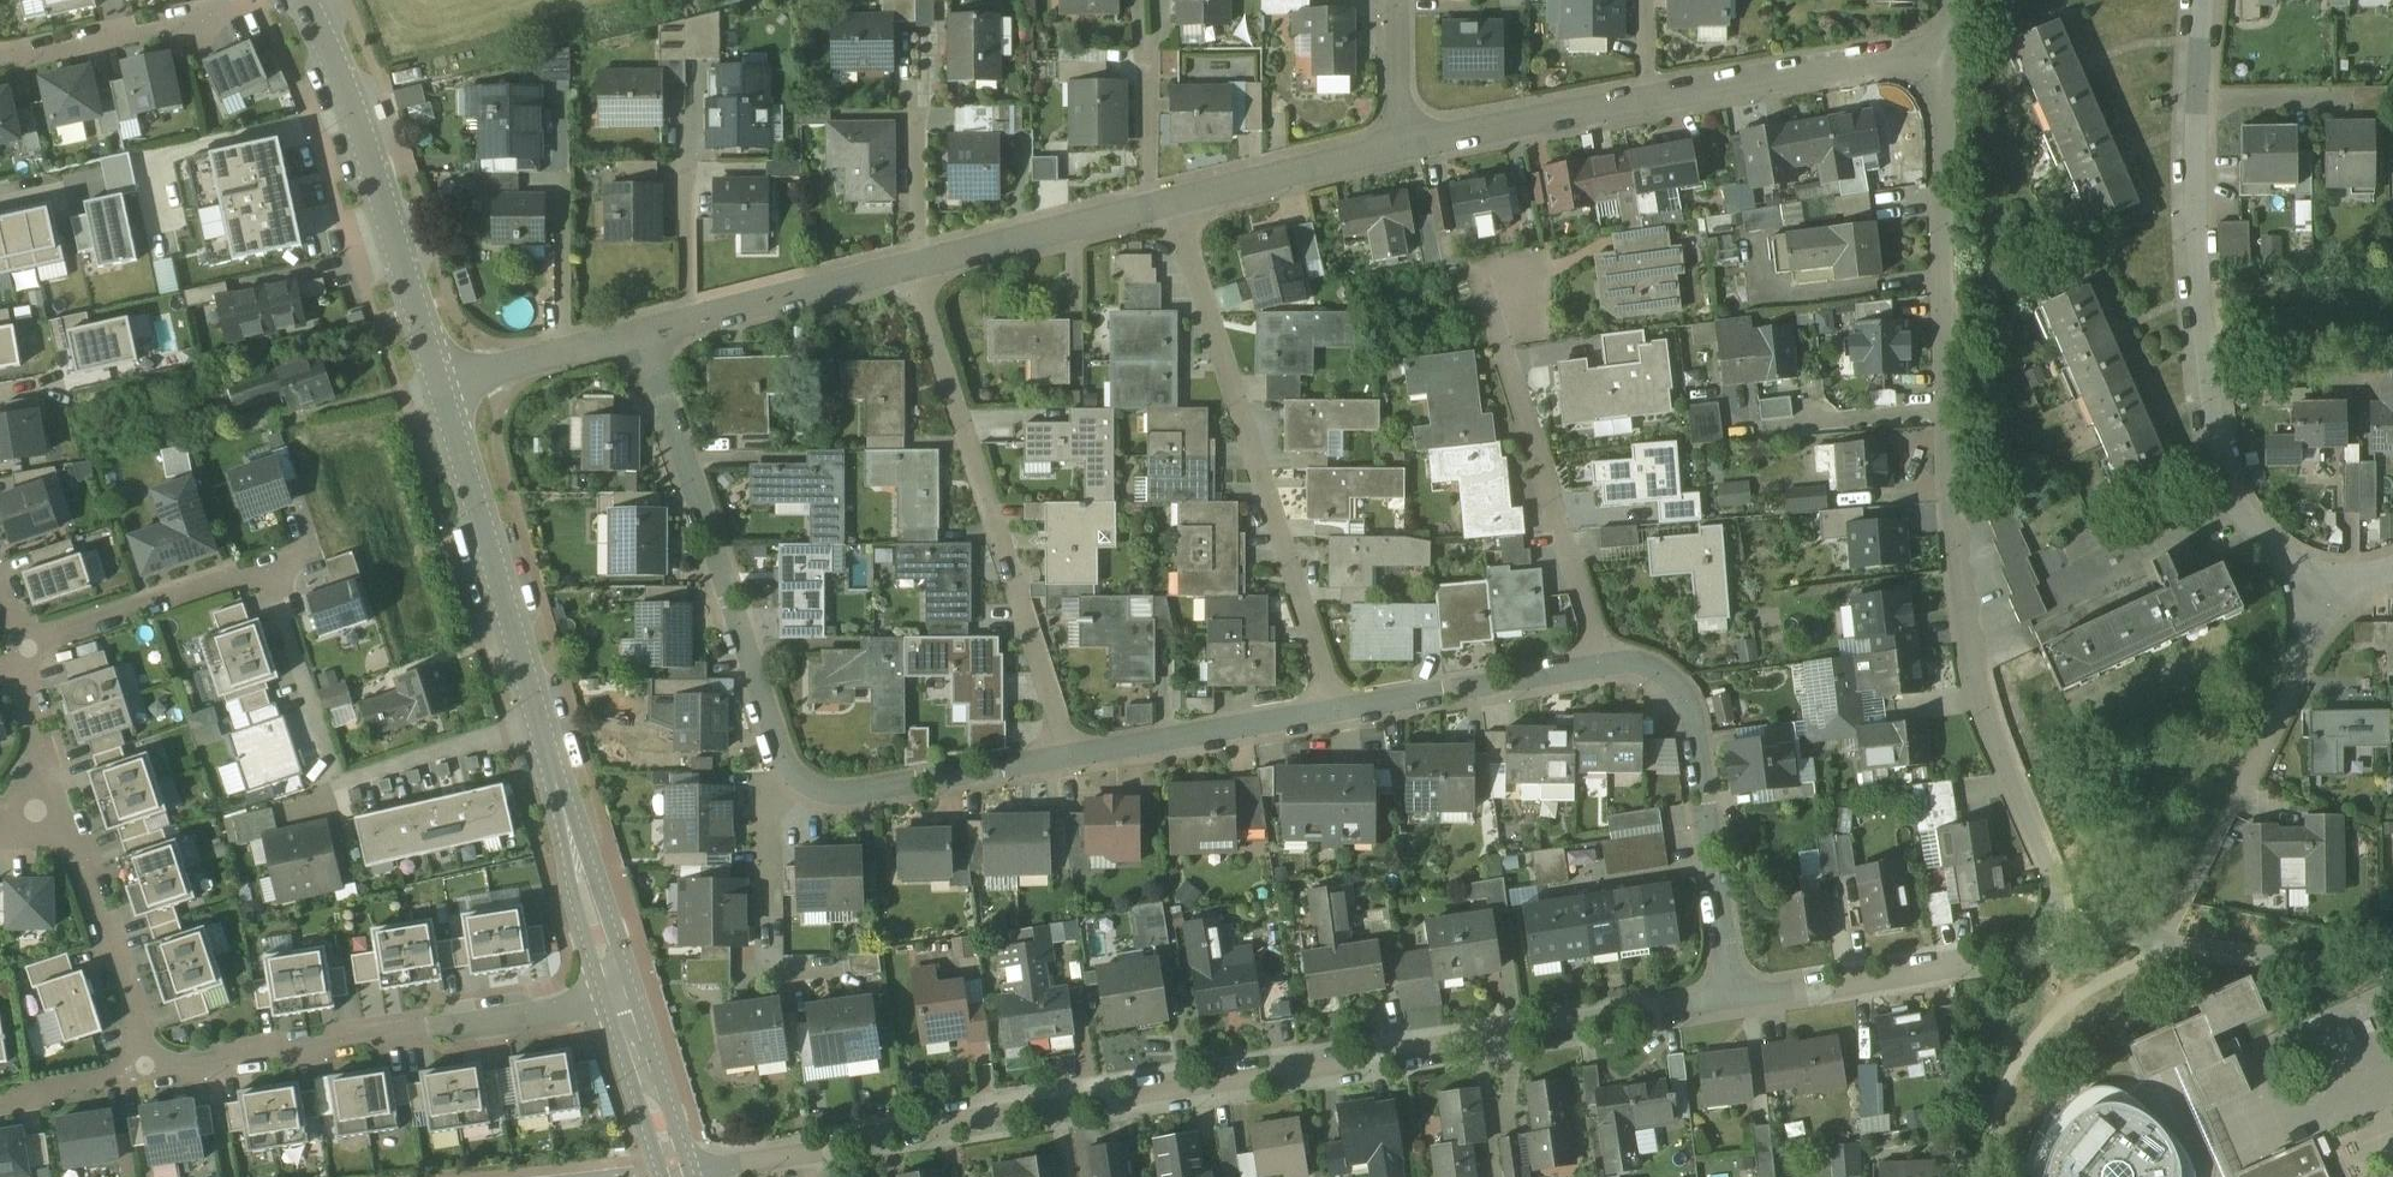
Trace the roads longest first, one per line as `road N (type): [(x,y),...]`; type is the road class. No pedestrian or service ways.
road 1 (residential): [(1951,54),(1944,233),(1951,538),(1971,654),(2051,868),(2054,918),(2030,947),(2005,956),(1730,1003)]
road 2 (residential): [(1730,1003),(680,1174)]
road 3 (residential): [(639,334),(794,782),(846,797),(1072,760)]
road 4 (residential): [(2208,0),(2200,337),(2220,459),(2242,514),(2292,574),(2323,595)]
road 5 (tertiary): [(442,387),(619,995)]
road 6 (residential): [(1401,150),(1951,54)]
road 7 (residential): [(1170,204),(1341,711)]
road 8 (residential): [(913,267),(1072,760)]
road 9 (residential): [(155,1074),(619,995)]
road 10 (tertiary): [(306,0),(376,148),(442,387)]
road 11 (residential): [(1608,668),(1659,673),(1678,682),(1693,705),(1730,1003)]
road 12 (residential): [(1491,309),(1608,668)]
road 13 (residential): [(13,650),(312,555)]
road 14 (residential): [(639,334),(913,267)]
road 15 (residential): [(66,810),(155,1074)]
road 16 (residential): [(1072,760),(1341,711)]
road 17 (residential): [(1341,711),(1608,668)]
road 18 (residential): [(913,267),(1170,204)]
road 19 (residential): [(1170,204),(1401,150)]
road 20 (residential): [(0,57),(225,13)]
road 21 (residential): [(442,387),(639,334)]
road 22 (tertiary): [(619,995),(680,1174)]
road 23 (residential): [(13,650),(66,810)]
road 24 (residential): [(0,1100),(155,1074)]
road 25 (residential): [(1397,0),(1401,150)]

